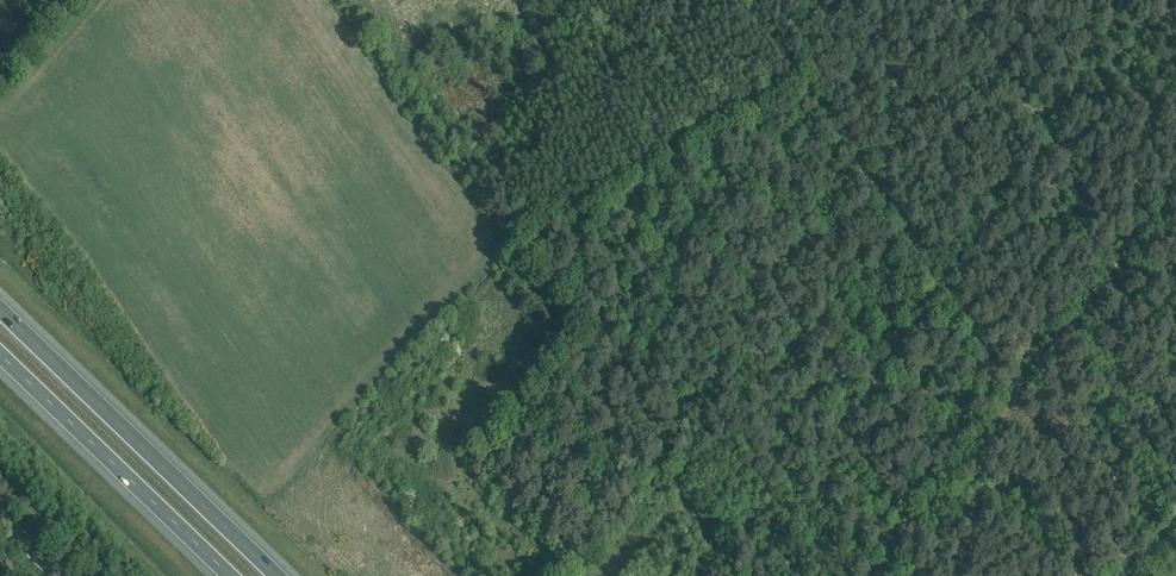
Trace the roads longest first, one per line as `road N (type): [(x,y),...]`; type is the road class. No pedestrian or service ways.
road 1 (motorway): [(276,575),(0,310)]
road 2 (motorway): [(0,354),(231,575)]
road 3 (track): [(0,150),(170,383)]
road 4 (track): [(875,575),(1013,400)]
road 5 (track): [(1065,334),(1175,196)]

